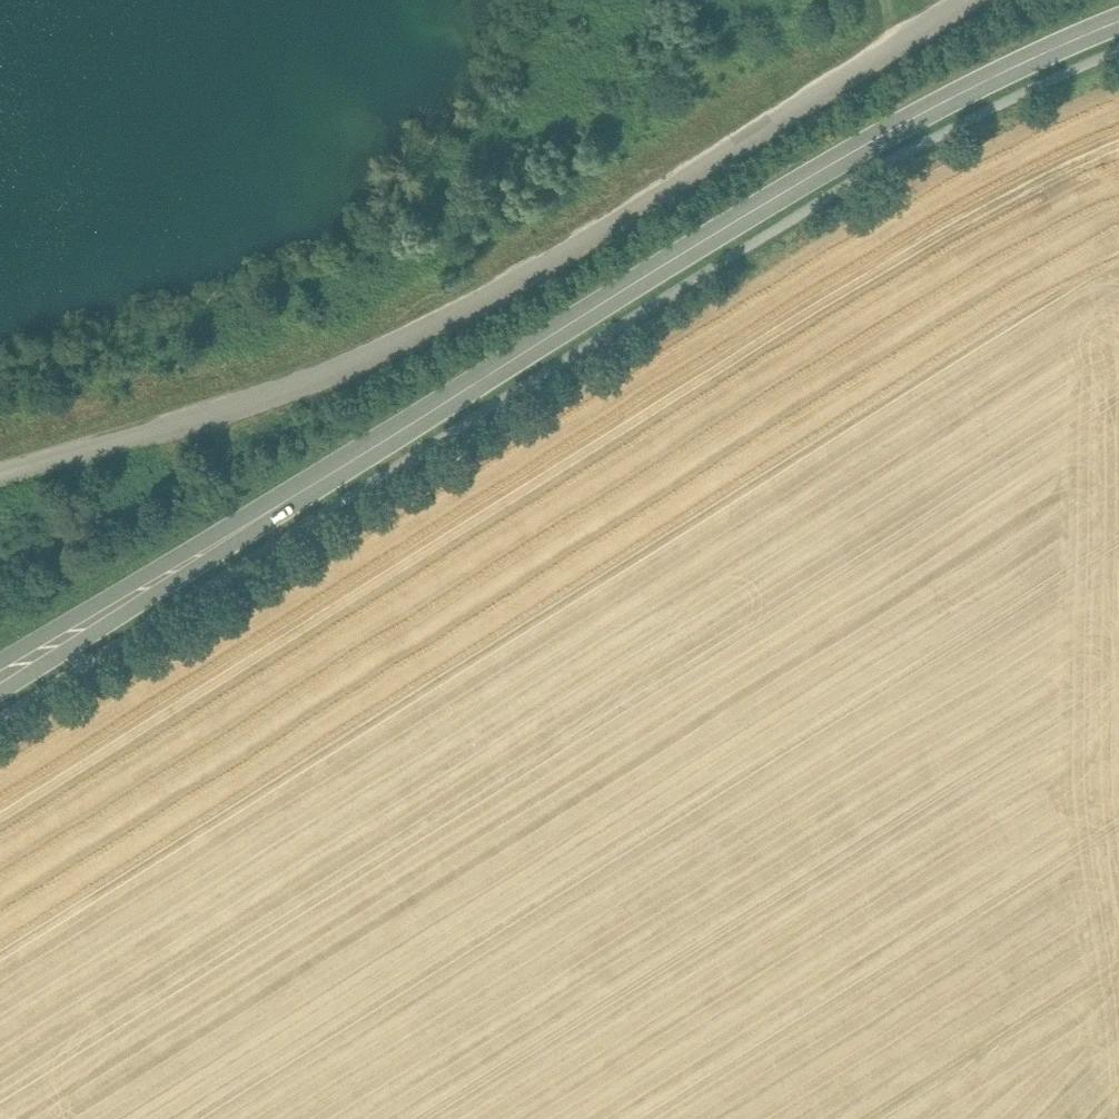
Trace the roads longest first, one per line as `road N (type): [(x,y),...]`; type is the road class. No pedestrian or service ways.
road 1 (tertiary): [(0,675),(996,72),(1118,20)]

